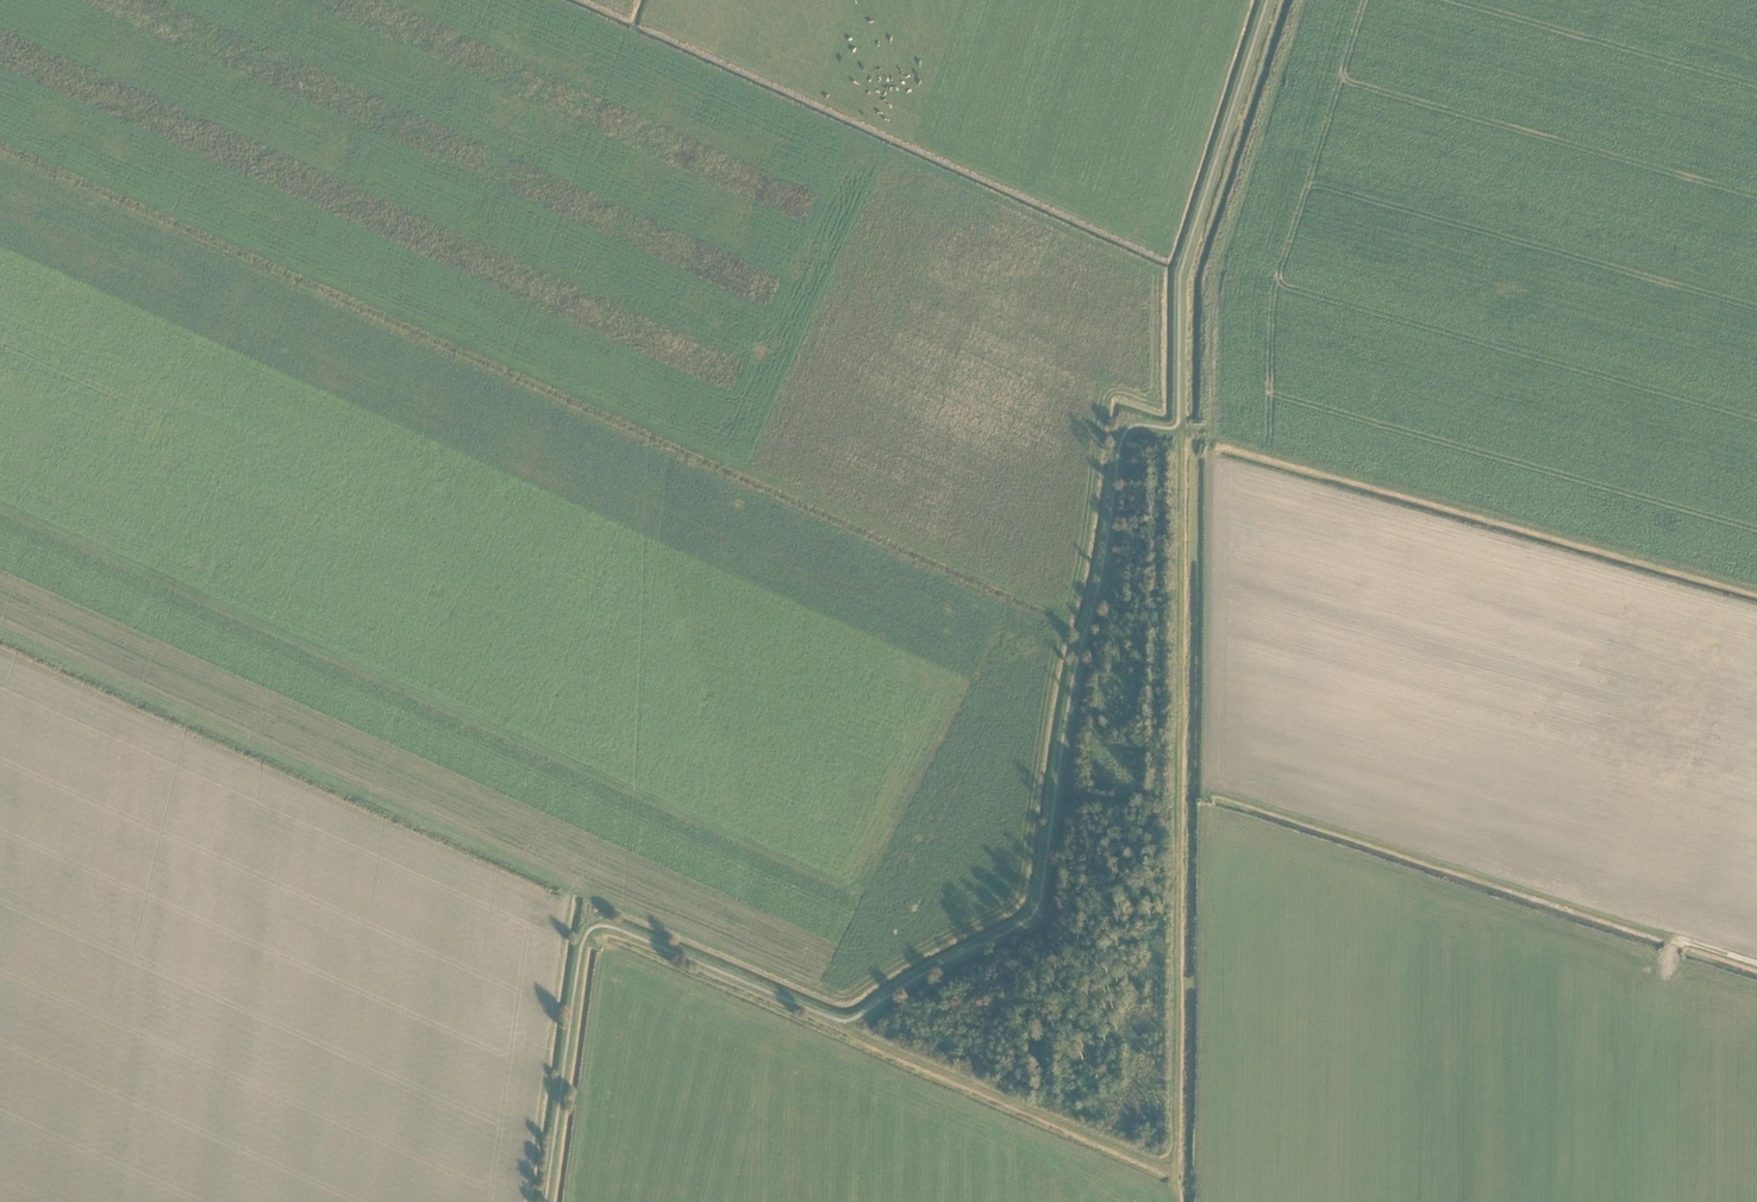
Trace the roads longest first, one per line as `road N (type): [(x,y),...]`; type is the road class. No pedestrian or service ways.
road 1 (track): [(1175,1171),(1179,426)]
road 2 (track): [(1175,1195),(1175,1171),(843,1021)]

